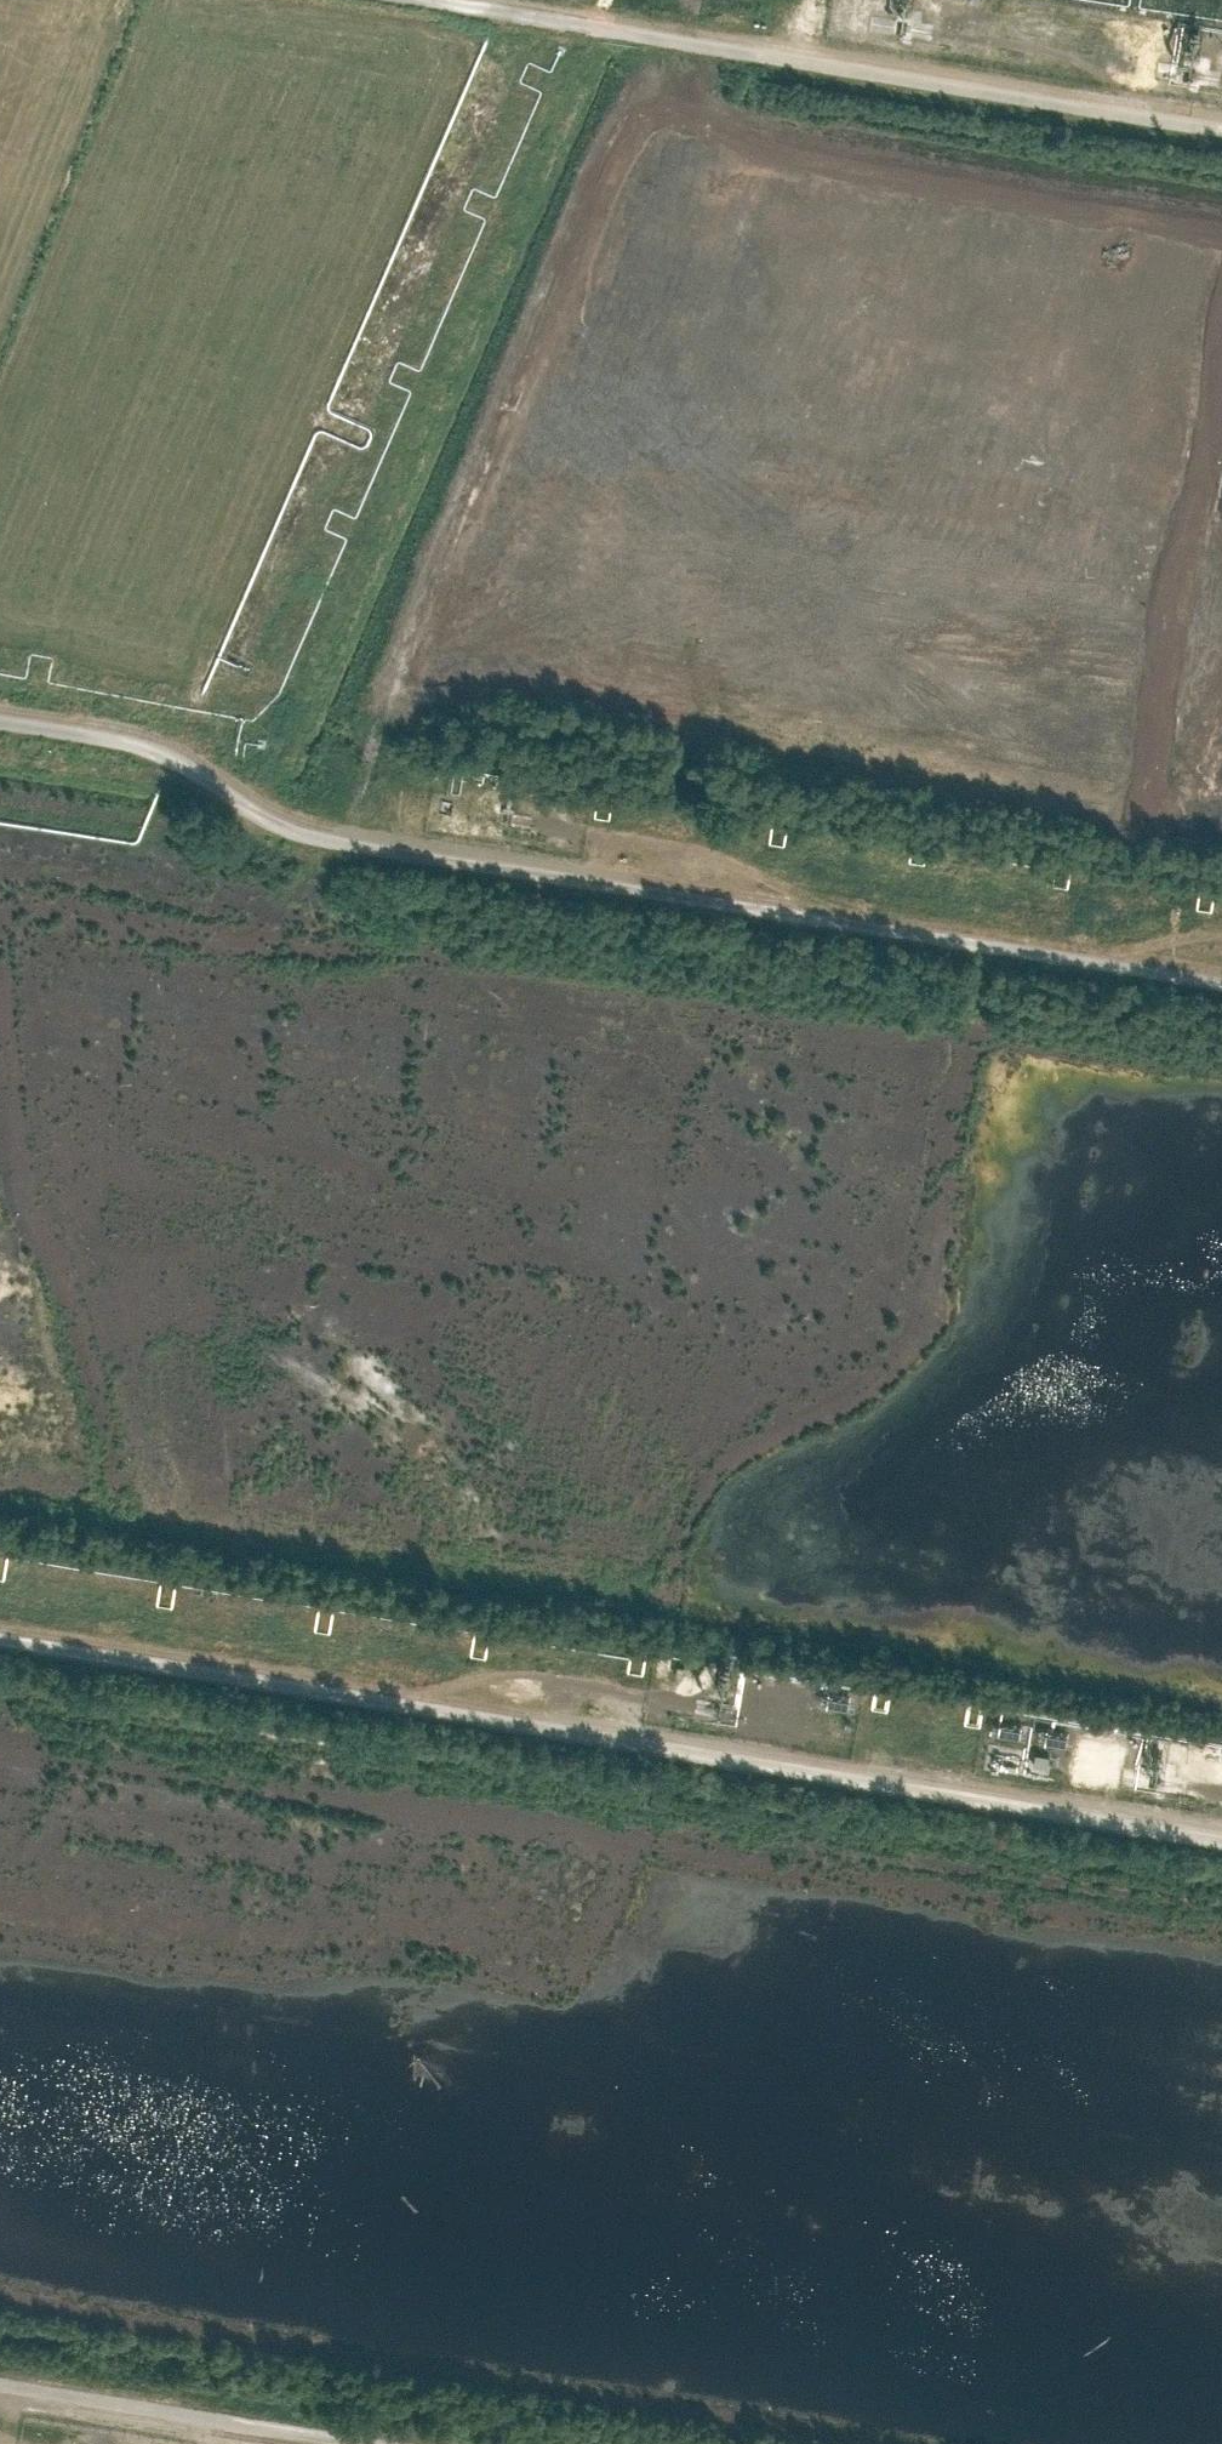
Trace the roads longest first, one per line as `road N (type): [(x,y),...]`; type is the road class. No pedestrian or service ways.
road 1 (track): [(0,711),(153,736),(250,790),(389,834),(1221,971)]
road 2 (track): [(0,1625),(1221,1823)]
road 3 (track): [(492,0),(1221,117)]
road 4 (track): [(375,2443),(0,2383)]

